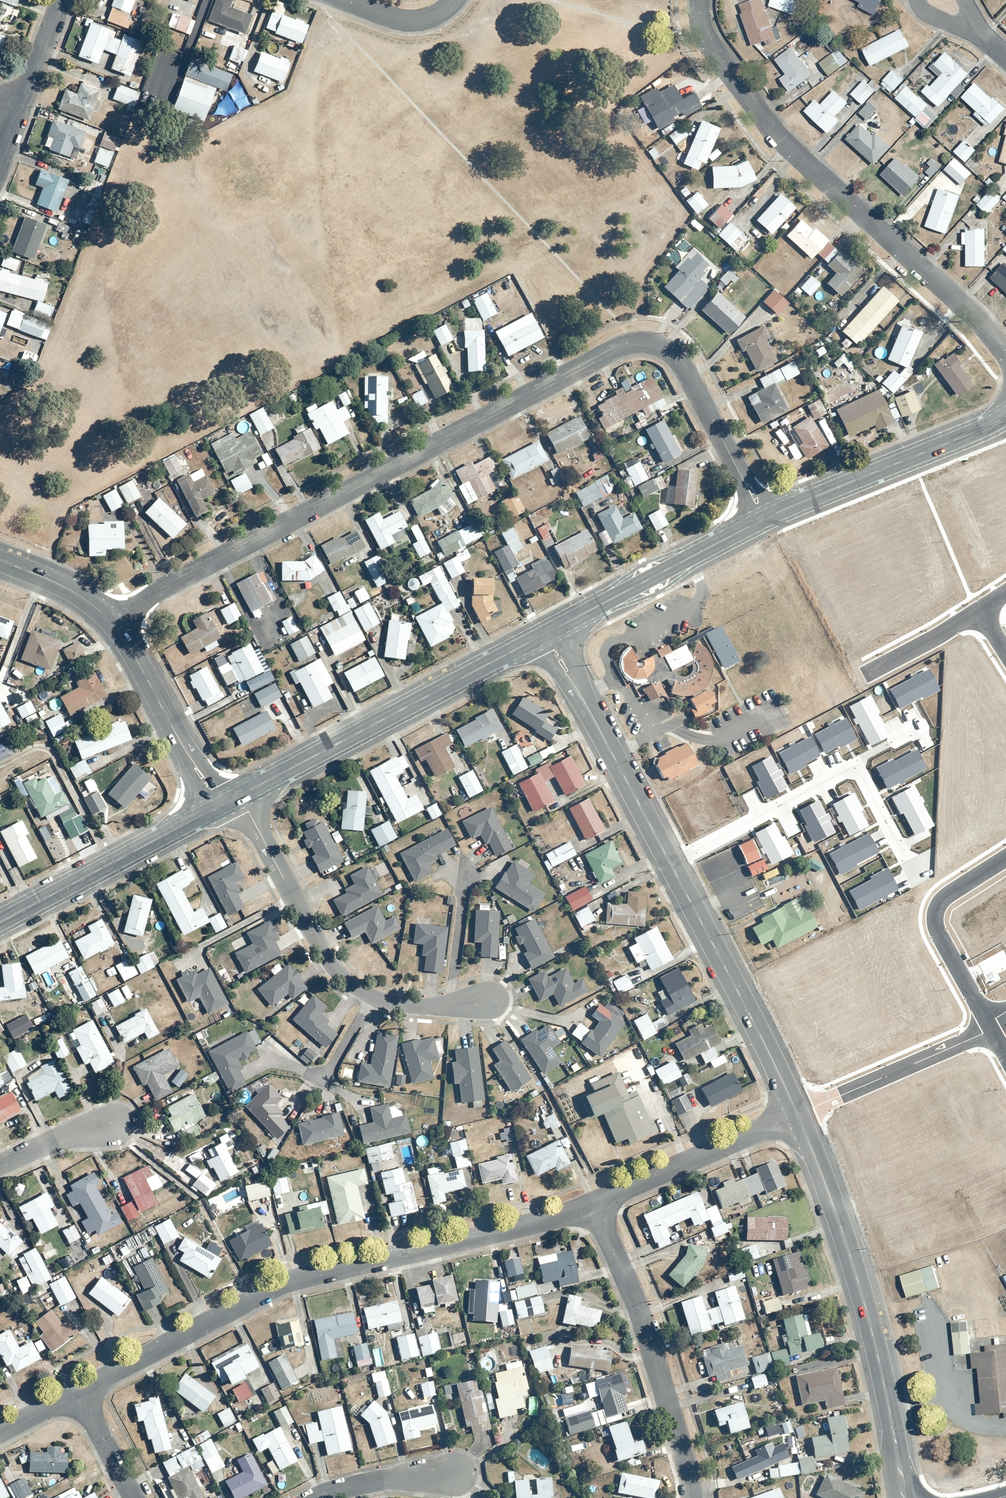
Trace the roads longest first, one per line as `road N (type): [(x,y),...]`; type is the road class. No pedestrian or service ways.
road 1 (residential): [(108,620),(630,344),(657,346),(681,361),(765,519)]
road 2 (residential): [(77,1392),(290,1281),(593,1205)]
road 3 (residential): [(1005,352),(773,131),(710,44),(697,0)]
road 4 (tertiary): [(905,1497),(857,1280),(798,1117)]
road 5 (residential): [(488,1002),(420,1006),(357,988),(325,958),(239,796)]
road 6 (tertiary): [(544,634),(239,796)]
road 7 (residential): [(691,1497),(639,1308),(593,1205)]
road 8 (residential): [(669,862),(843,773),(867,786),(902,853)]
road 9 (tertiary): [(798,1117),(669,862)]
road 10 (tertiary): [(1005,416),(765,519)]
road 11 (tertiary): [(669,862),(544,634)]
road 12 (tertiary): [(765,519),(544,634)]
road 13 (tertiary): [(215,809),(0,923)]
road 14 (residential): [(593,1205),(798,1117)]
road 15 (residential): [(991,1028),(936,933),(951,892),(1005,856)]
road 16 (residential): [(108,620),(136,658),(215,809)]
road 17 (residential): [(798,1117),(991,1028)]
road 18 (residential): [(455,1474),(389,1478),(319,1497)]
road 19 (residential): [(0,561),(76,593),(108,620)]
road 20 (residential): [(873,670),(980,611)]
road 21 (residential): [(77,1392),(134,1497)]

